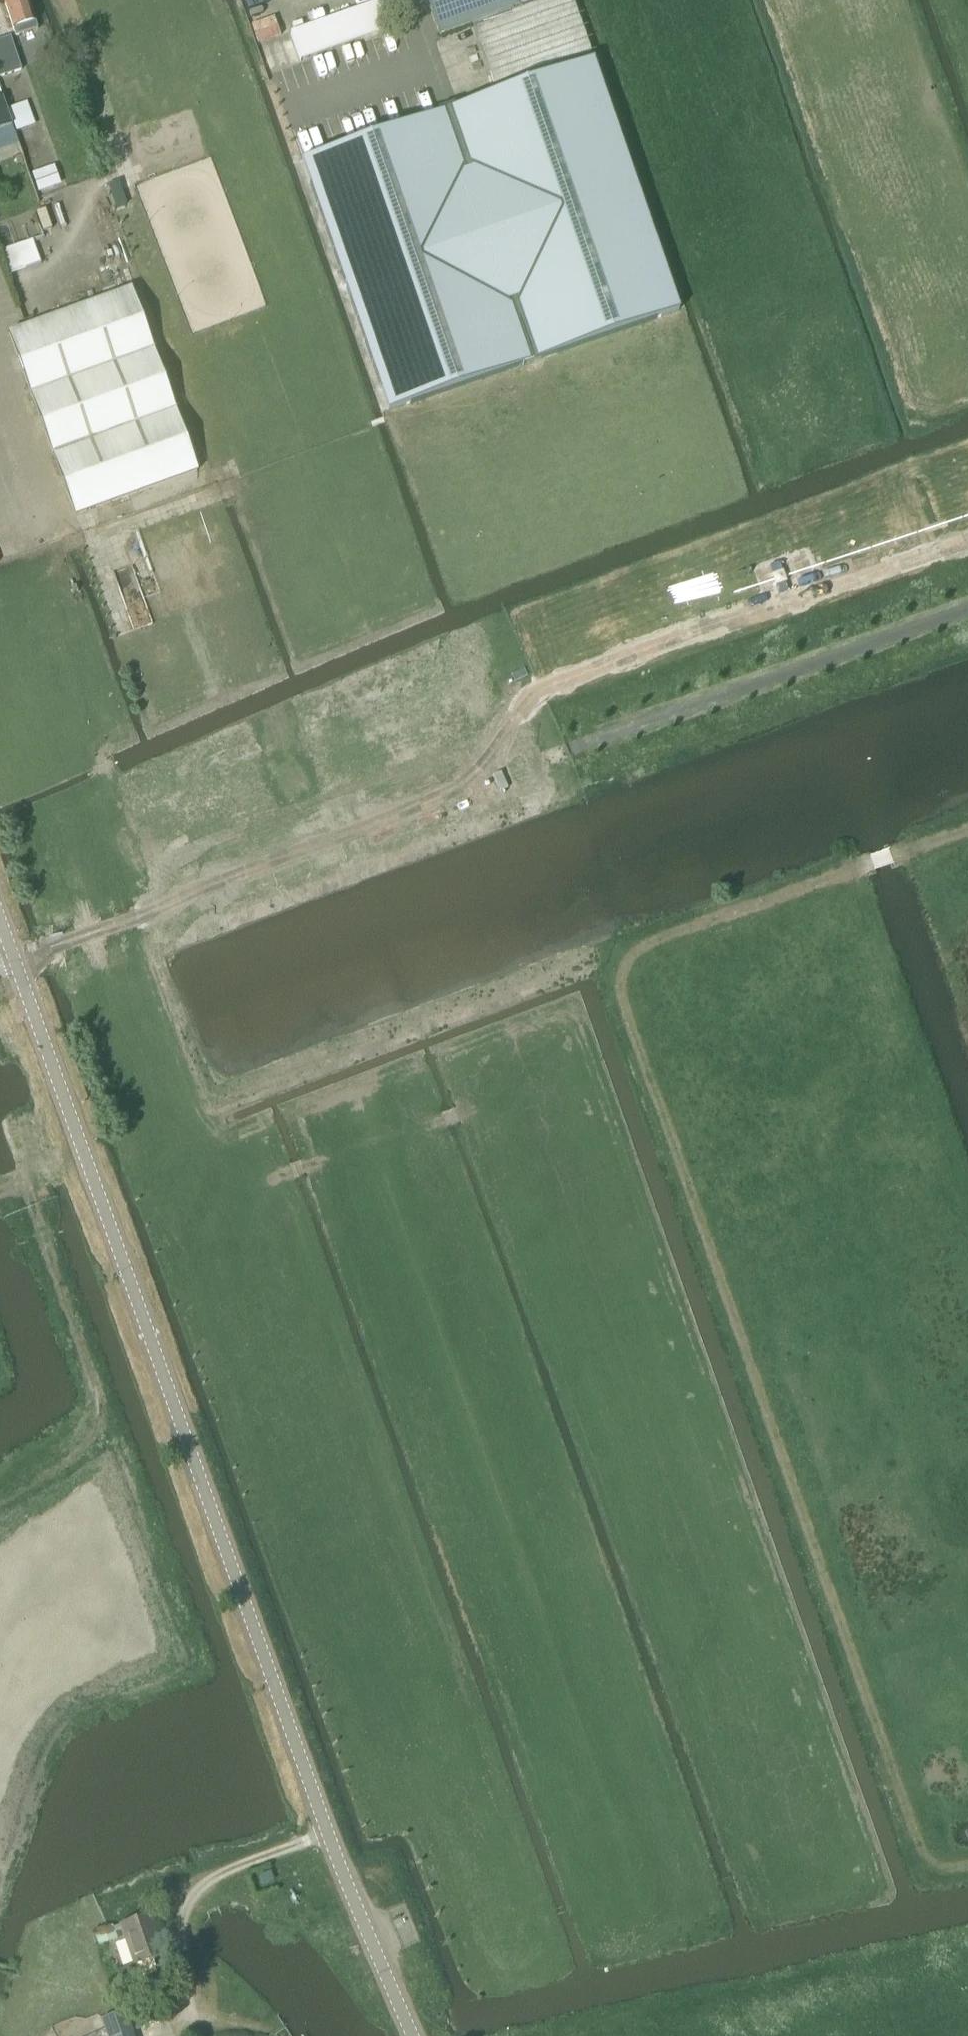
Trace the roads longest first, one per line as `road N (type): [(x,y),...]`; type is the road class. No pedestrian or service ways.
road 1 (unclassified): [(410,2035),(339,1867),(0,918)]

